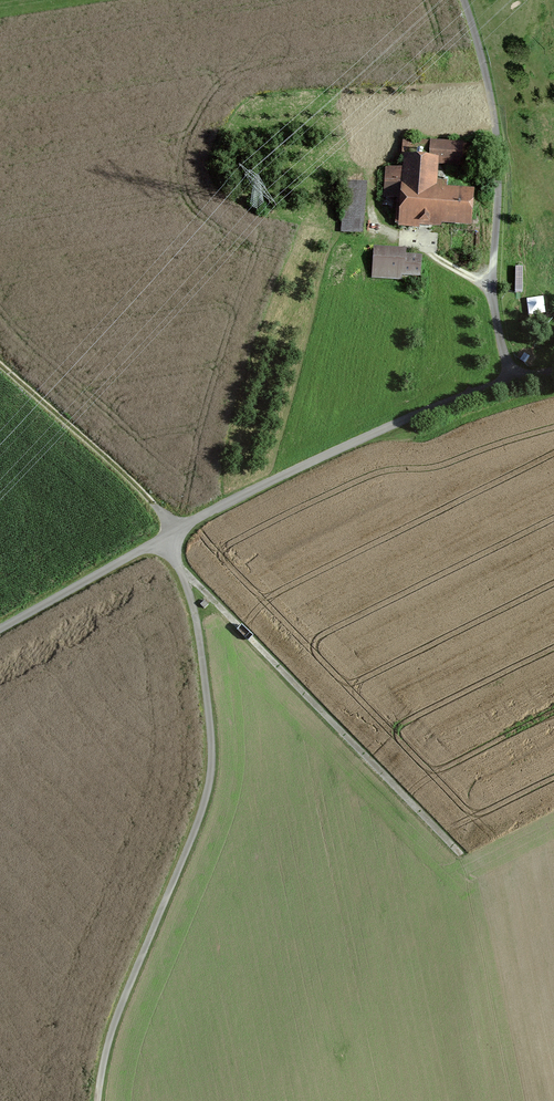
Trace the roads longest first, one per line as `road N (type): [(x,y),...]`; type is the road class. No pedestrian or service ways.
road 1 (unclassified): [(553,375),(510,380),(430,410),(176,534),(0,631)]
road 2 (track): [(96,1100),(111,1028),(208,788),(197,628),(181,570)]
road 3 (track): [(460,858),(156,544)]
road 4 (track): [(510,380),(492,286),(498,205),(491,96),(462,0)]
road 5 (track): [(0,366),(176,534)]

